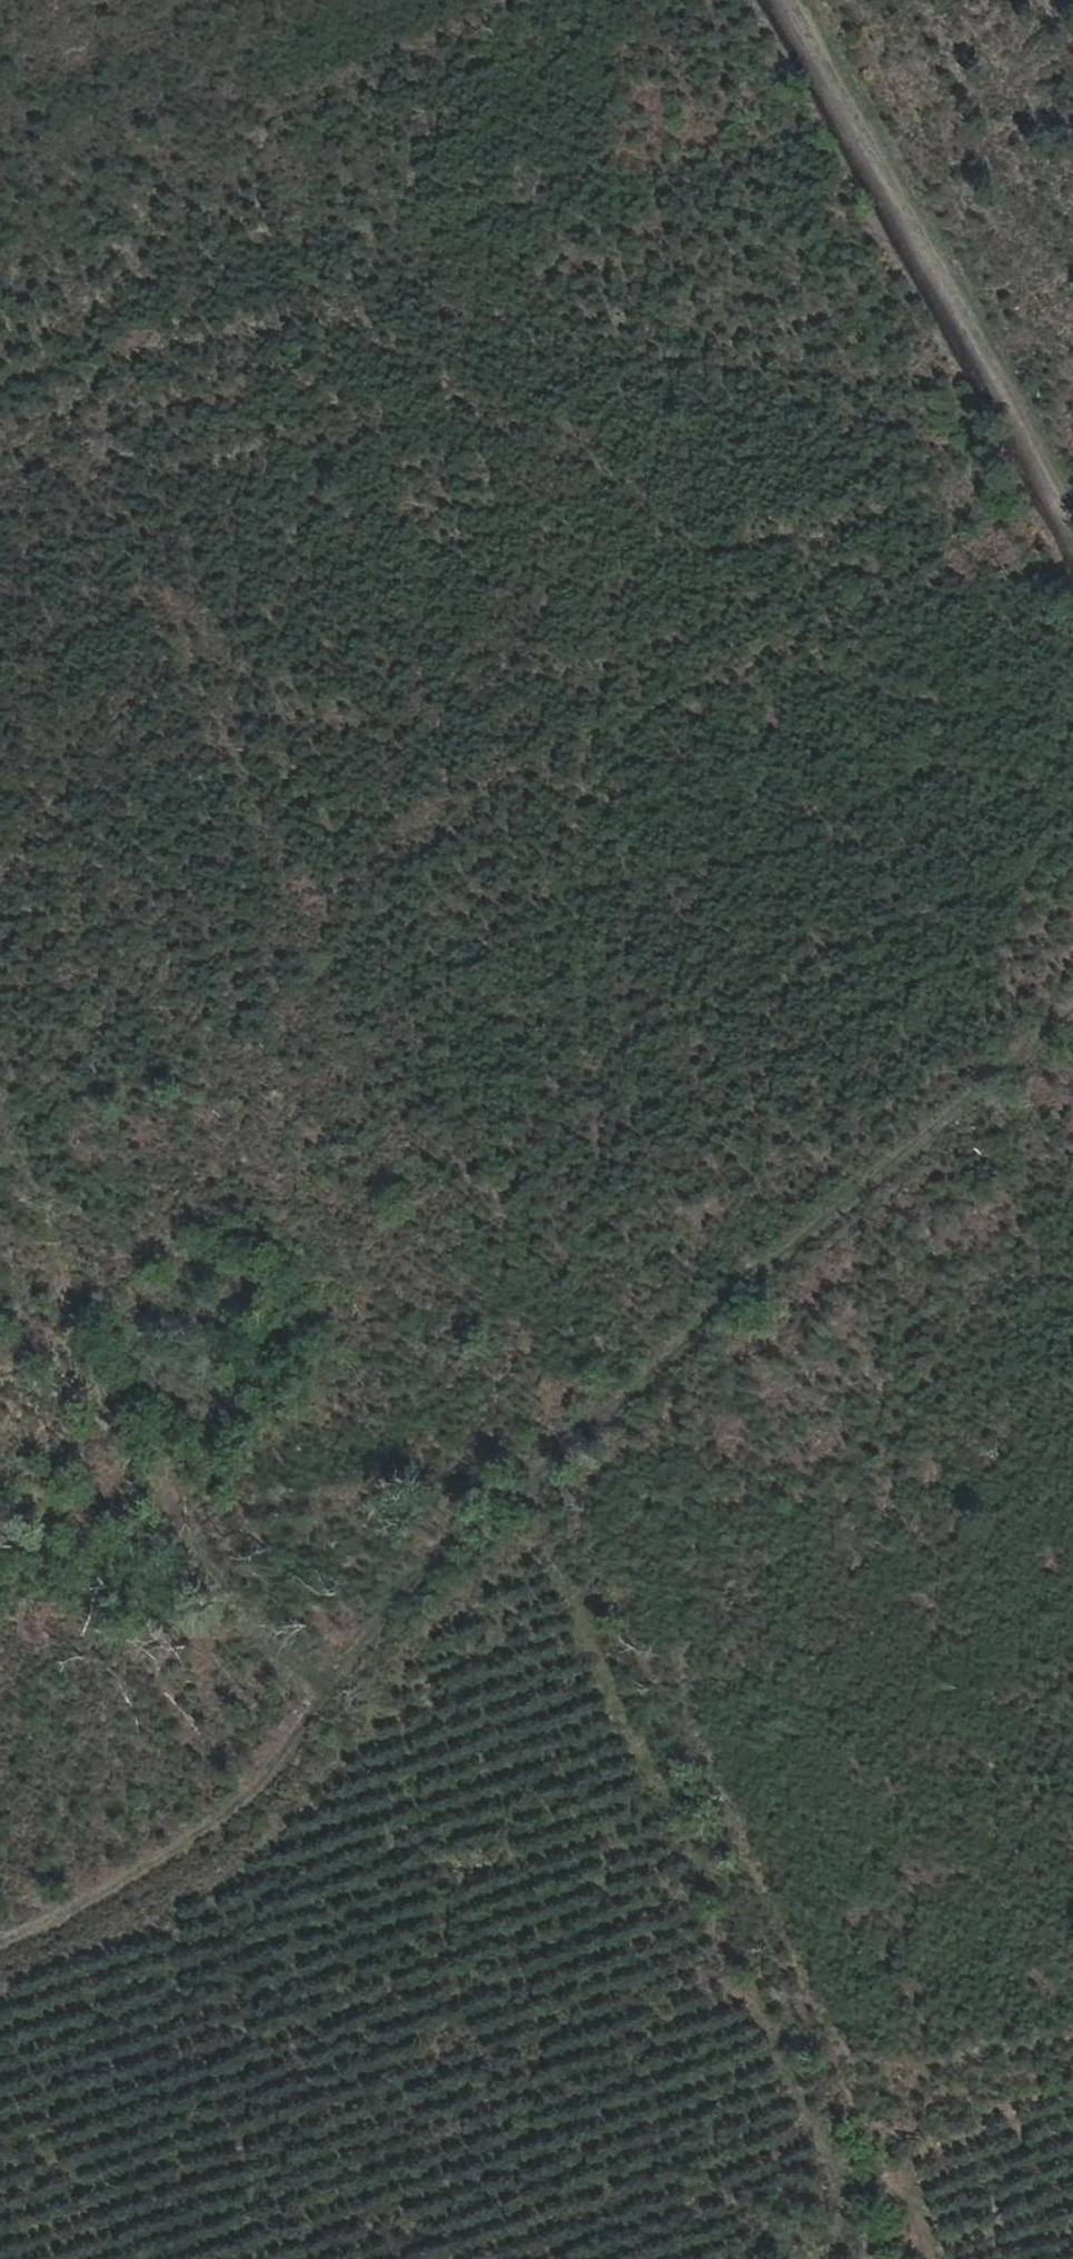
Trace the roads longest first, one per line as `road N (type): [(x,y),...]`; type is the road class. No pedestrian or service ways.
road 1 (track): [(1072,511),(788,0)]

